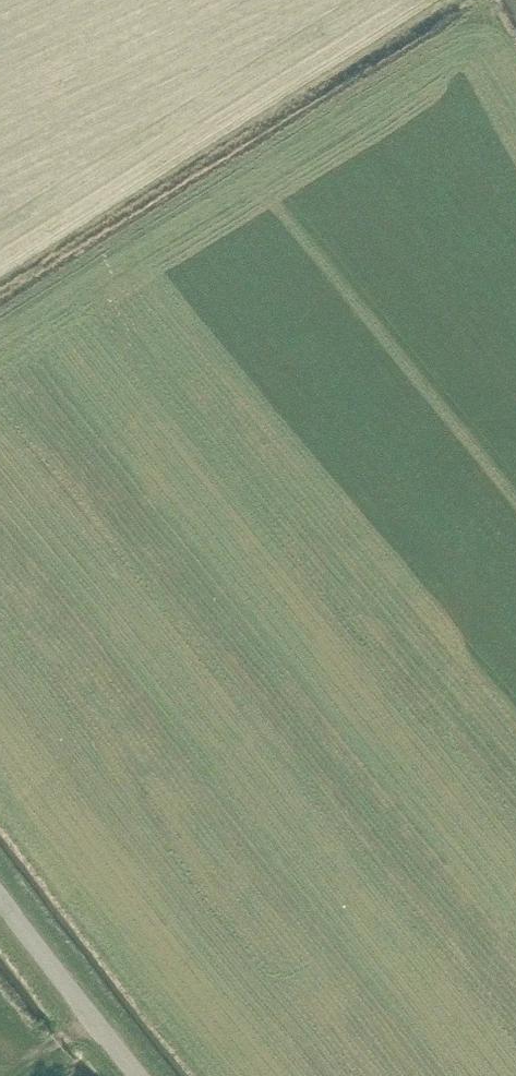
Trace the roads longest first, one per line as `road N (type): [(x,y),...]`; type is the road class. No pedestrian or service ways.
road 1 (tertiary): [(140,1075),(0,896)]

